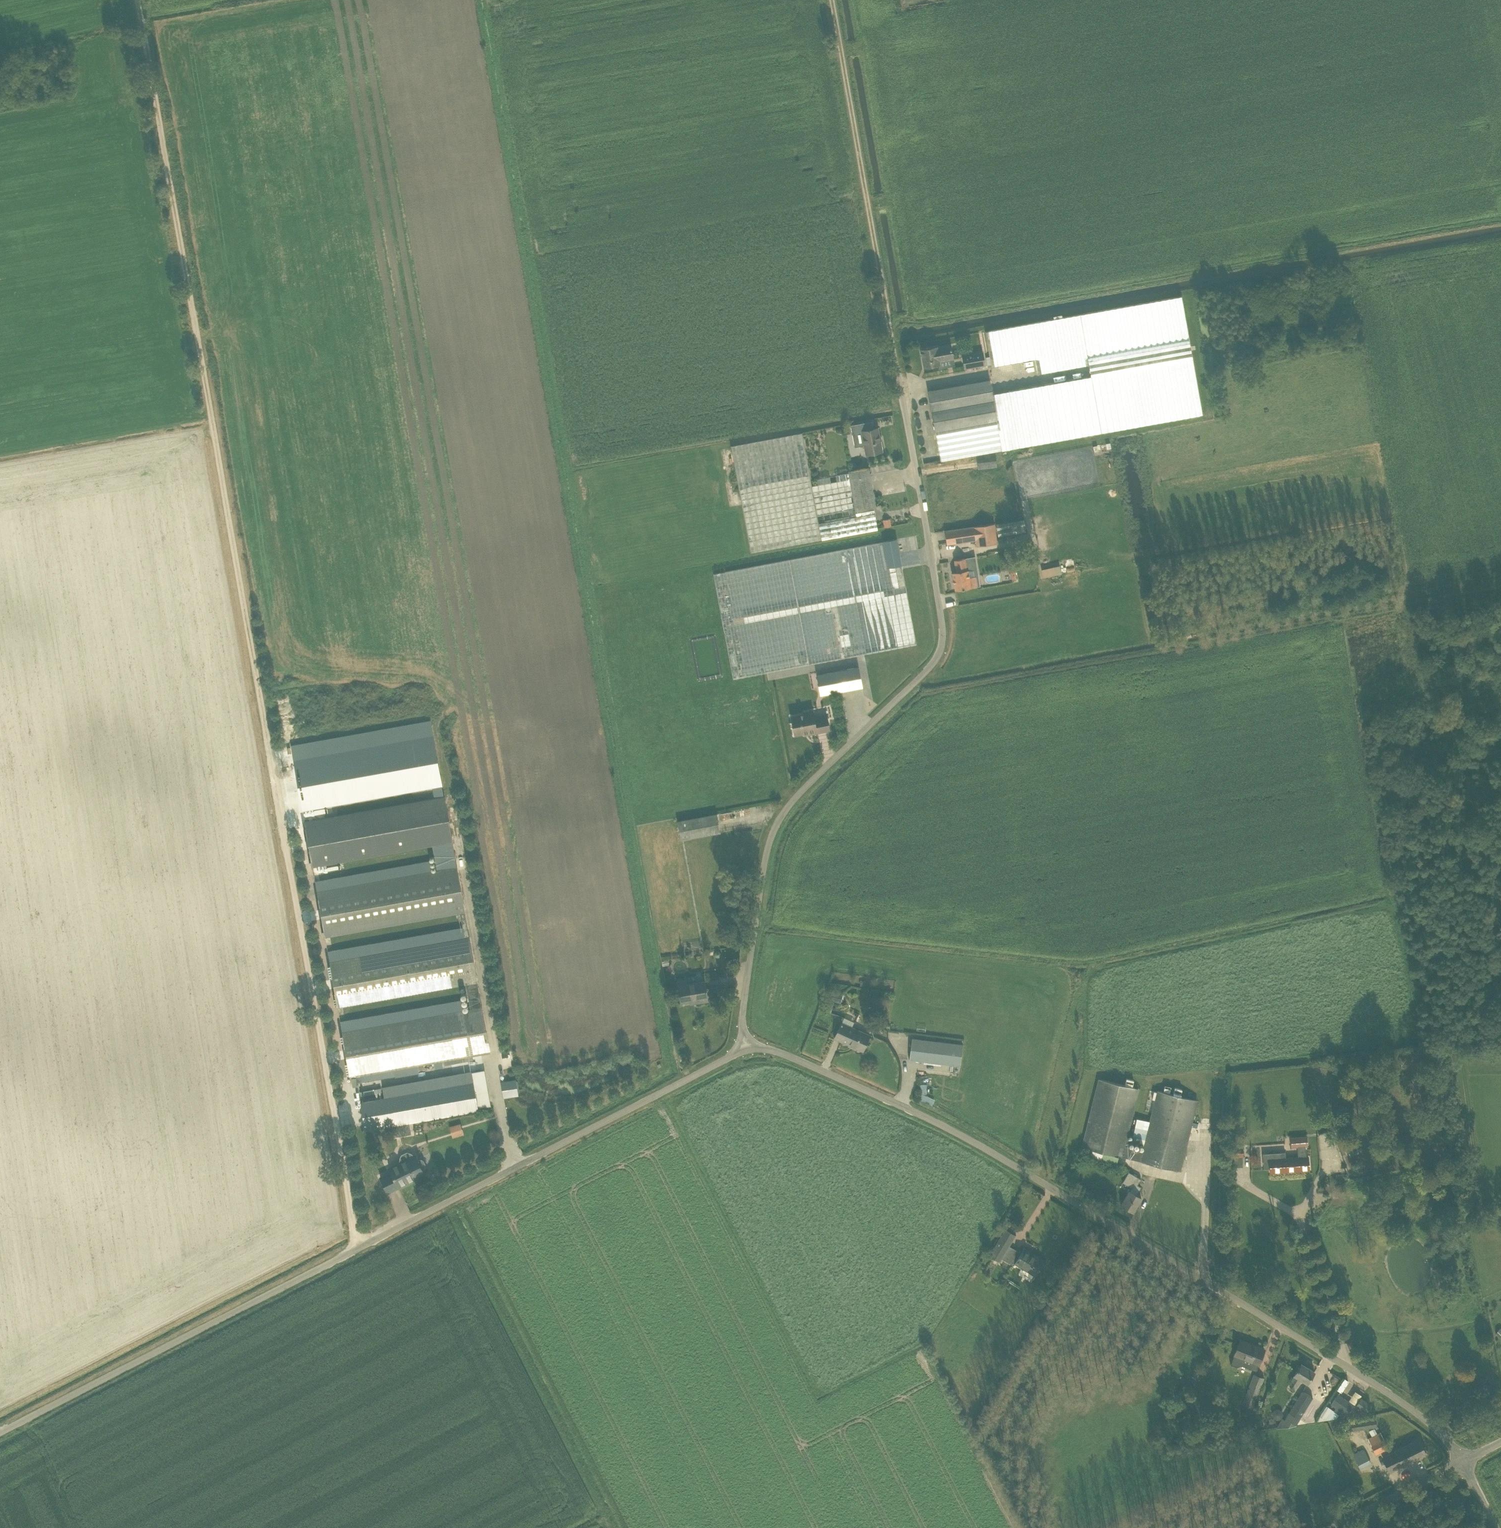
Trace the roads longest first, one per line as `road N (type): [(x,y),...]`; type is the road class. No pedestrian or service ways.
road 1 (track): [(359,1246),(137,0)]
road 2 (unclassified): [(1460,1463),(1407,1404),(1232,1291),(928,1118),(742,1045)]
road 3 (unclassified): [(0,1428),(725,1063),(742,1045)]
road 4 (unclassified): [(742,1045),(756,918),(785,811),(928,656),(933,632),(881,314)]
road 5 (track): [(881,314),(829,0)]
road 6 (unclassified): [(1330,1527),(1460,1463)]

